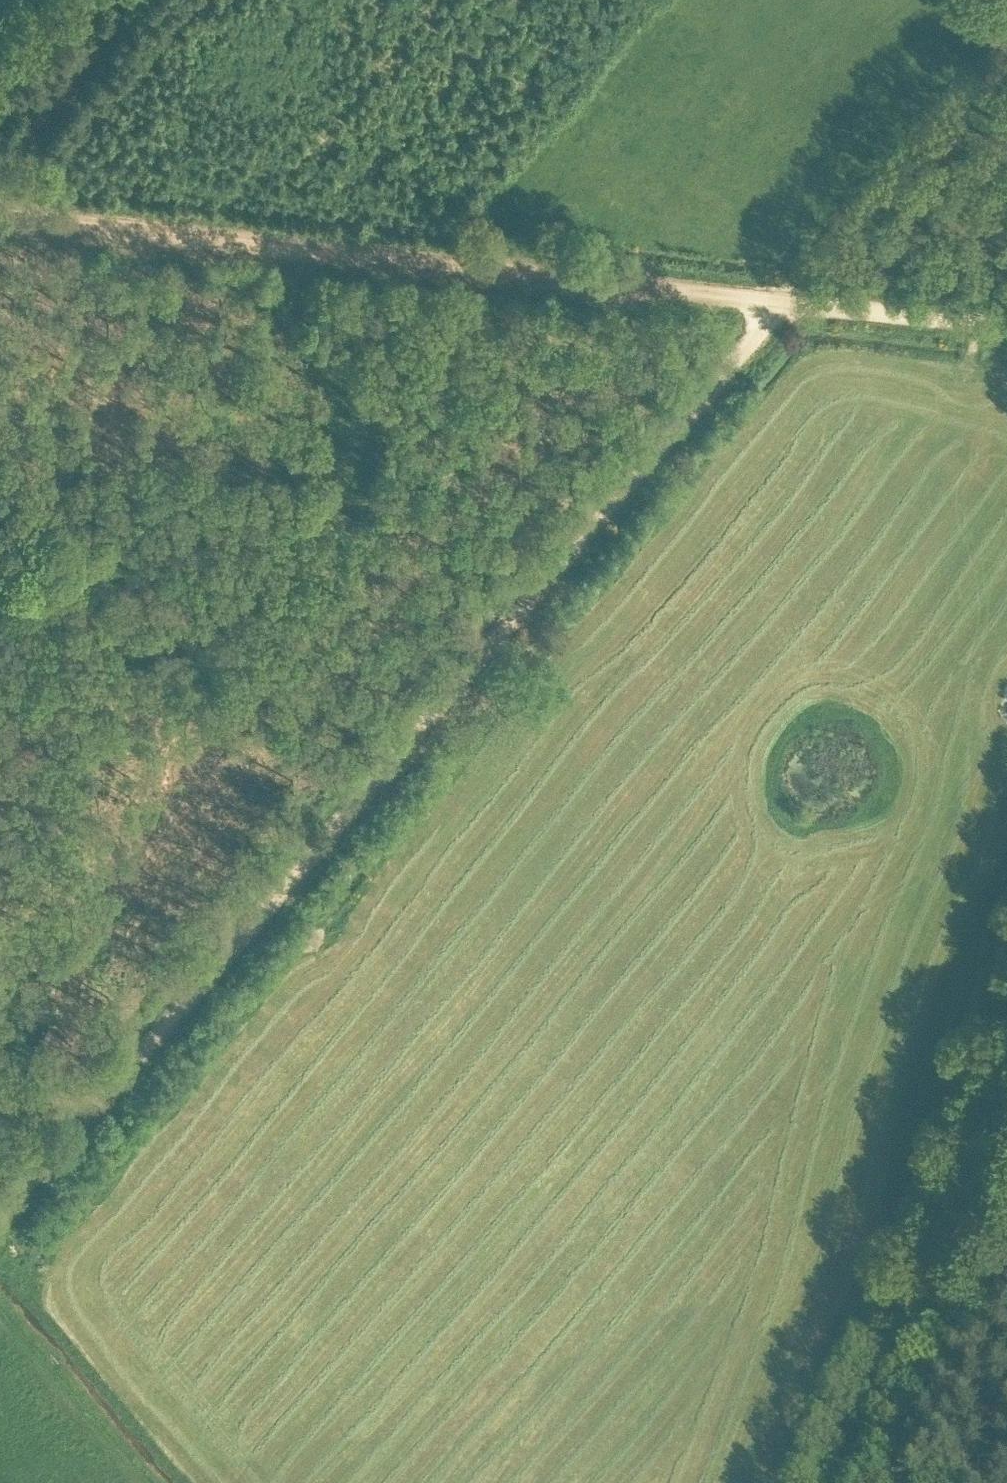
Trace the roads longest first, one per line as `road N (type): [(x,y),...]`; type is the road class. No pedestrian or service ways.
road 1 (track): [(0,1221),(790,300),(1006,322)]
road 2 (track): [(0,212),(790,300)]
road 3 (tertiary): [(852,1482),(1006,1058)]

